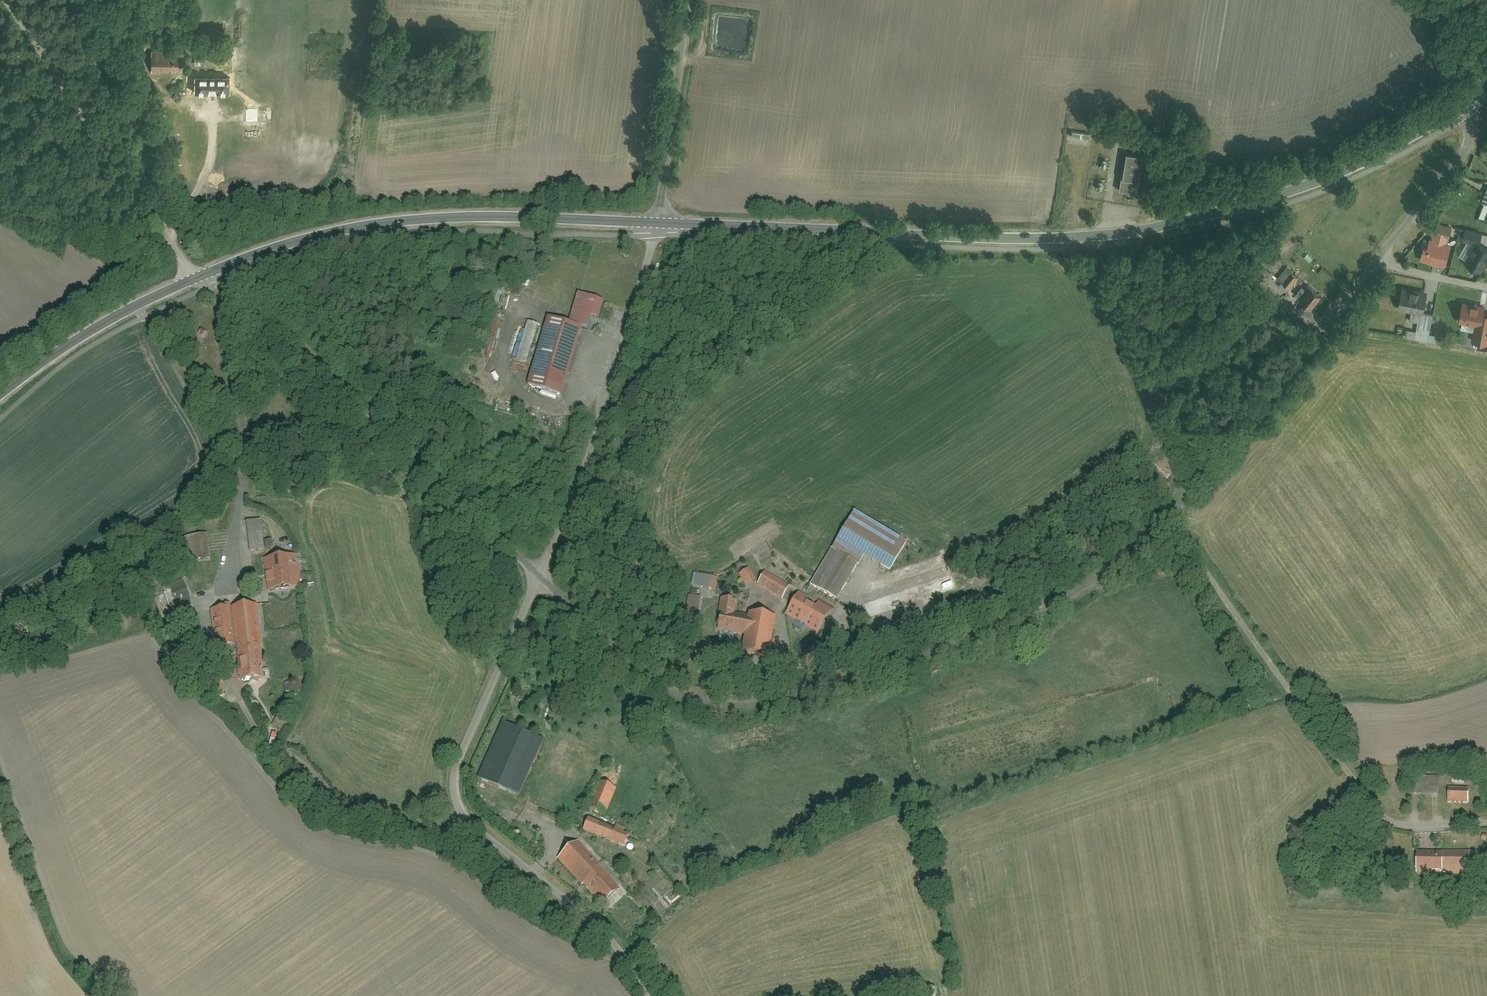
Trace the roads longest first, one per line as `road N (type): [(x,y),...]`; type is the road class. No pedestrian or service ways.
road 1 (tertiary): [(657,223),(1128,232),(1279,196),(1376,157),(1469,104)]
road 2 (unclassified): [(1166,521),(1088,582),(777,699),(728,702),(643,667),(540,579)]
road 3 (unclassified): [(644,995),(634,968),(578,900),(456,803),(456,766),(540,579)]
road 4 (unclassified): [(1166,521),(1382,815),(1410,827),(1486,826)]
road 5 (tertiary): [(197,278),(332,233),(390,222),(657,223)]
road 6 (unclassified): [(540,579),(317,361),(197,278)]
road 7 (unclassified): [(540,579),(657,223)]
road 8 (unclassified): [(197,278),(9,0)]
road 9 (unclassified): [(1373,262),(1166,521)]
road 10 (tertiary): [(0,394),(99,326),(197,278)]
road 11 (unclassified): [(657,223),(688,0)]
road 12 (unclassified): [(1469,104),(1469,129),(1453,170),(1373,262)]

